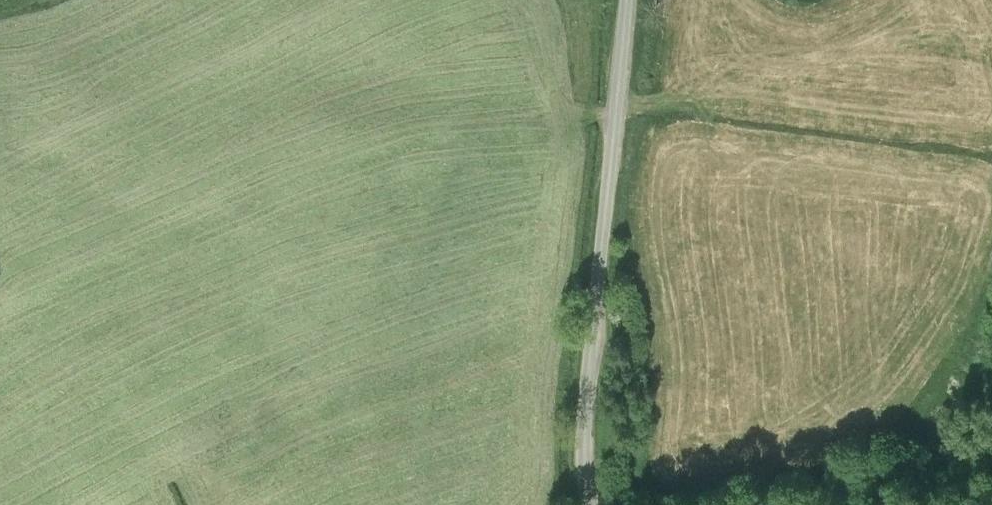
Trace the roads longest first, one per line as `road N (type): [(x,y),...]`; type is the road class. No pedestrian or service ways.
road 1 (unclassified): [(585,504),(631,0)]

